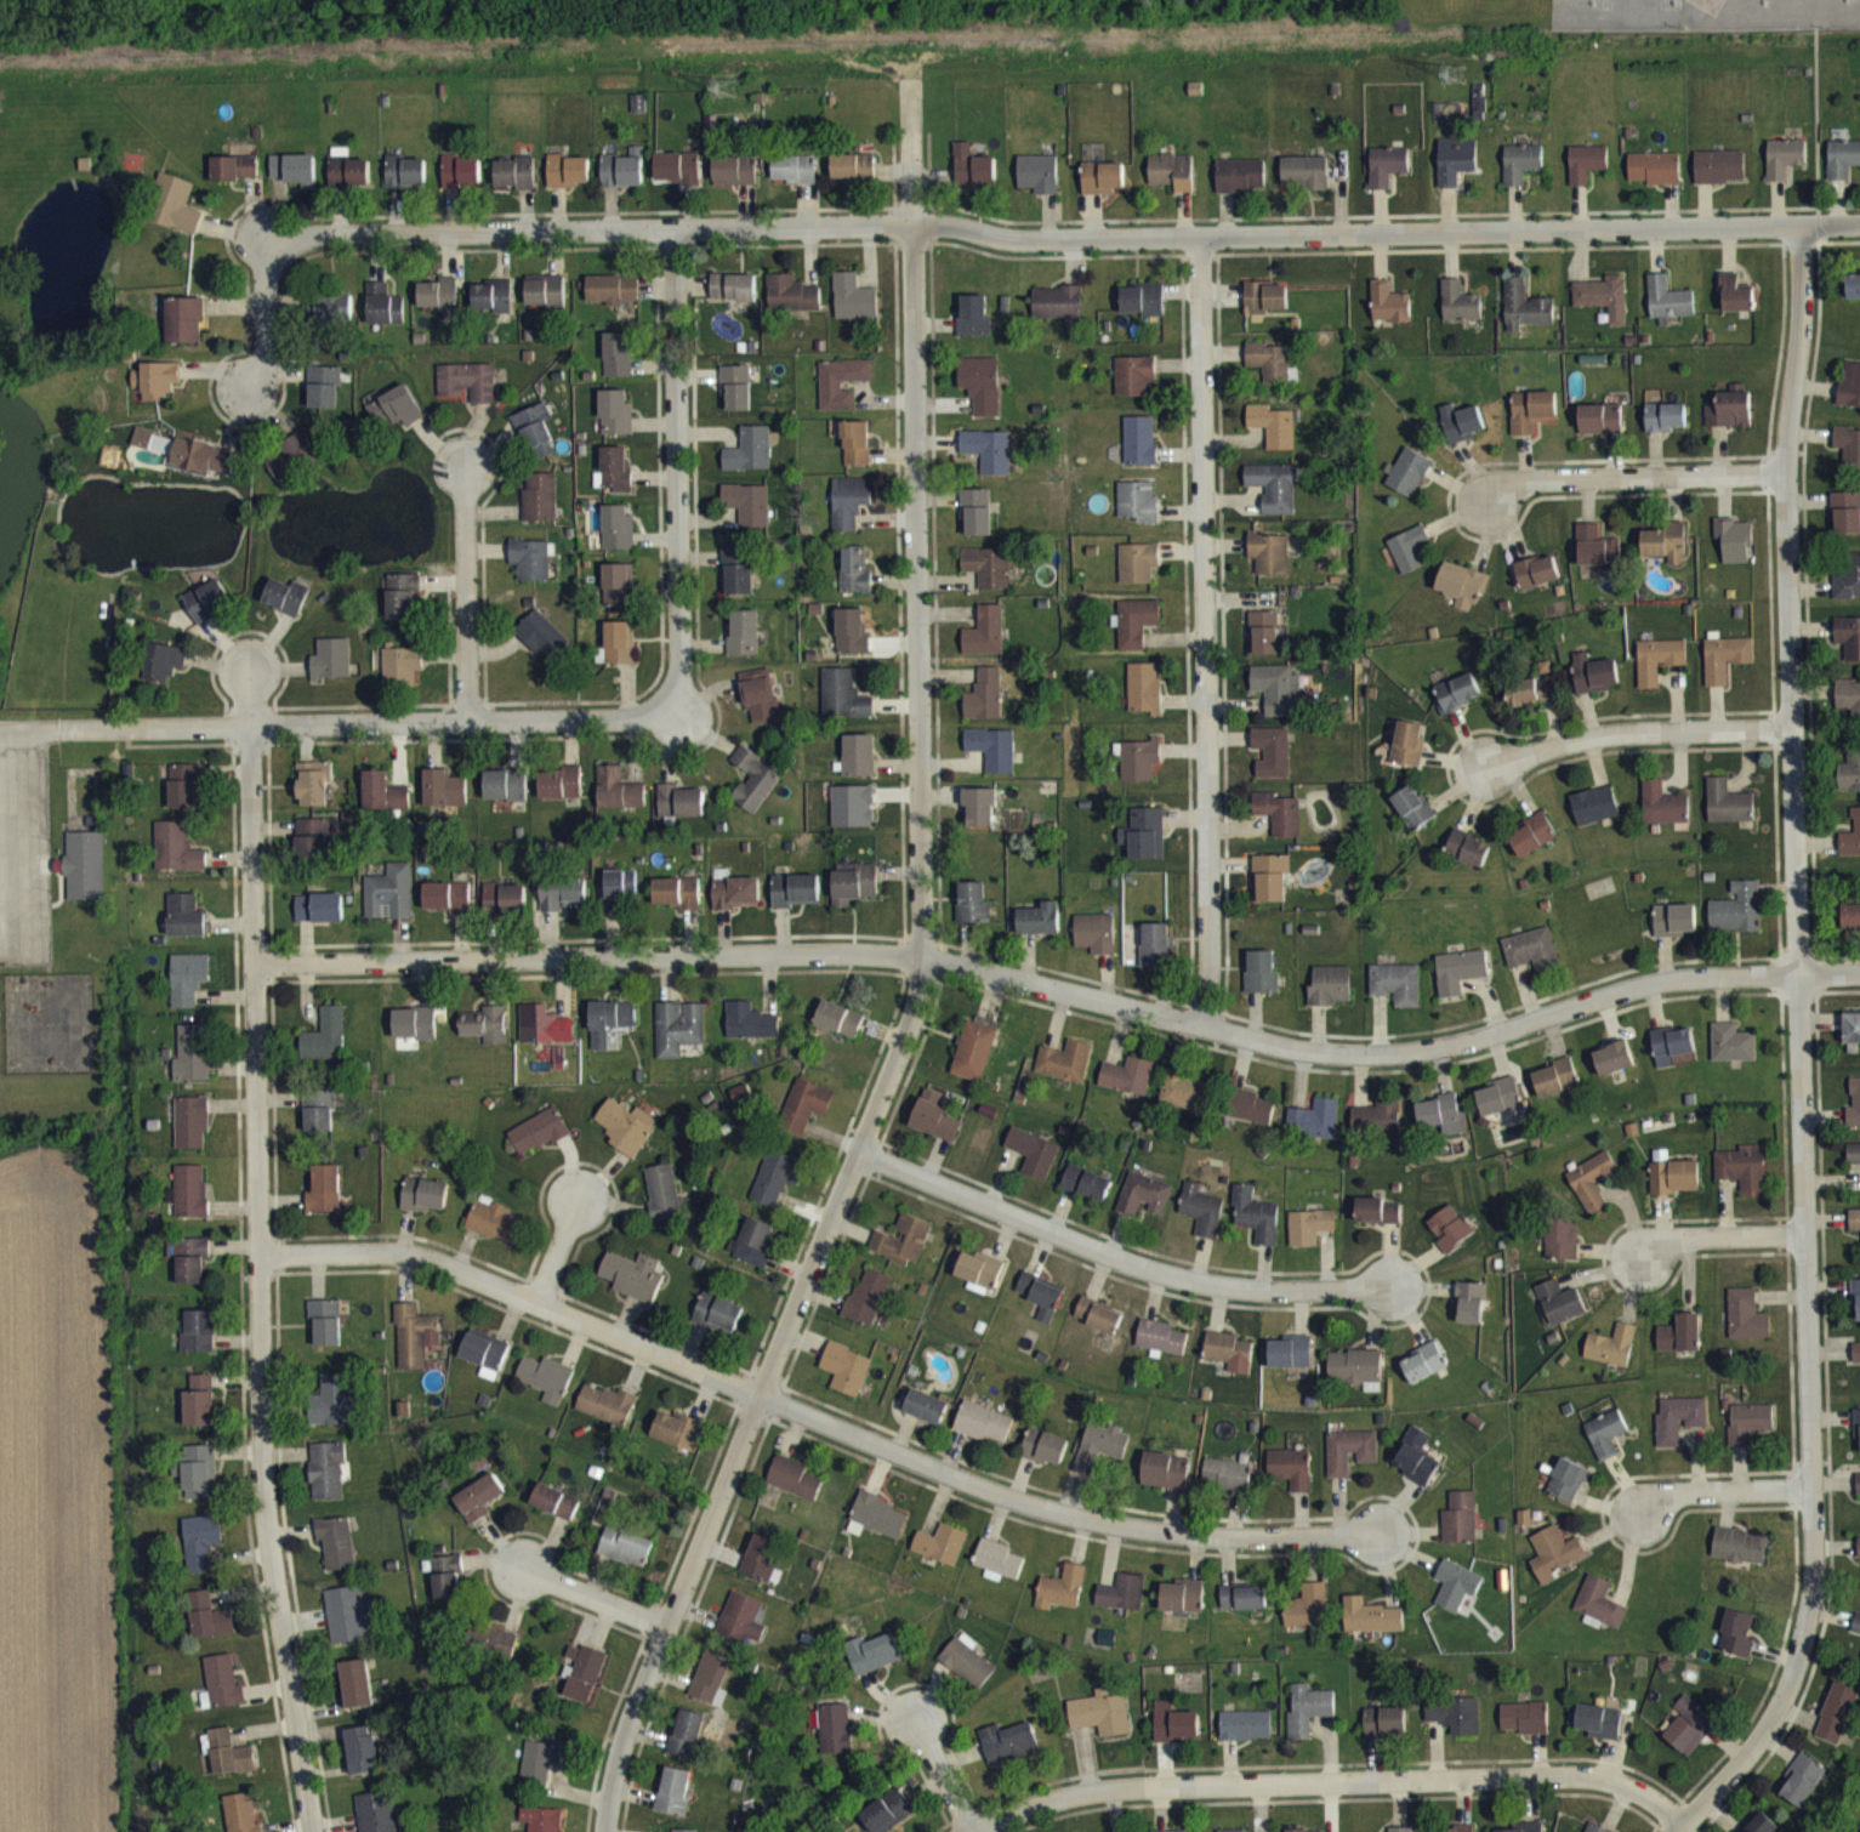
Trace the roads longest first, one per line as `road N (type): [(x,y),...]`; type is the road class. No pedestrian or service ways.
road 1 (residential): [(909,78),(920,991),(664,1627),(610,1771),(604,1831)]
road 2 (residential): [(1801,224),(1803,322),(1790,471),(1813,1584),(1802,1643),(1773,1716),(1672,1831)]
road 3 (residential): [(254,963),(887,954),(1329,1053),(1401,1052),(1481,1037),(1642,985),(1859,972)]
road 4 (residential): [(265,235),(944,223),(1018,238),(1859,223)]
road 5 (residential): [(260,1254),(392,1252),(436,1261),(995,1492),(1070,1514),(1221,1535),(1376,1531)]
road 6 (residential): [(249,670),(266,1485),(311,1831)]
road 7 (residential): [(1198,235),(1208,1026)]
road 8 (residential): [(967,1831),(1046,1799),(1124,1787),(1575,1775),(1633,1788),(1682,1821)]
road 9 (residential): [(0,734),(679,716)]
road 10 (residential): [(860,1151),(1120,1261),(1199,1284),(1387,1292)]
road 11 (residential): [(675,229),(679,716)]
road 12 (residential): [(1790,471),(1525,478),(1490,501)]
road 13 (residential): [(1793,726),(1615,733),(1492,762)]
road 14 (residential): [(468,719),(463,466)]
road 15 (residential): [(1811,1487),(1682,1491),(1640,1513)]
road 16 (residential): [(1804,1233),(1690,1238),(1642,1258)]
road 17 (residential): [(265,235),(266,357),(249,386)]
road 18 (residential): [(528,1569),(664,1627)]

